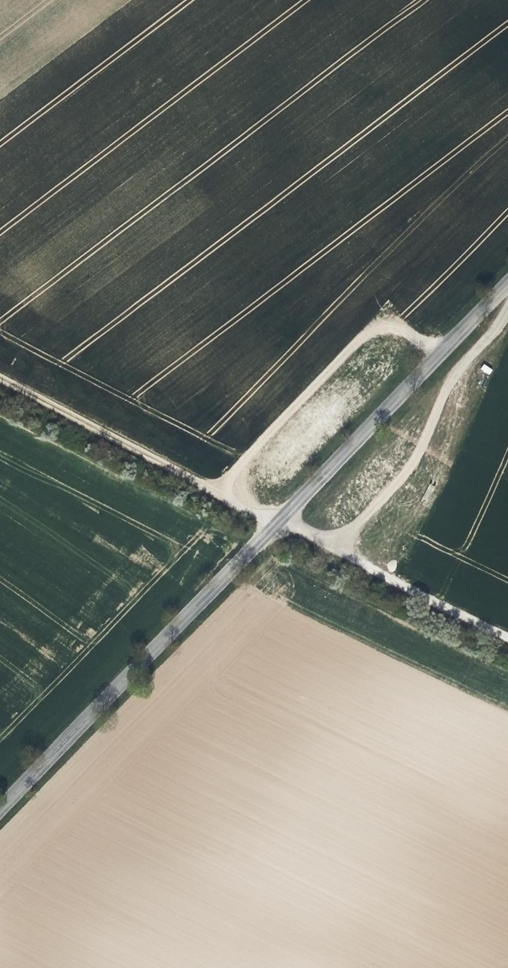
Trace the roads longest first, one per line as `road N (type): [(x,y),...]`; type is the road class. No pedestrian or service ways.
road 1 (secondary): [(0,810),(507,287)]
road 2 (track): [(0,375),(214,492)]
road 3 (track): [(333,545),(507,633)]

